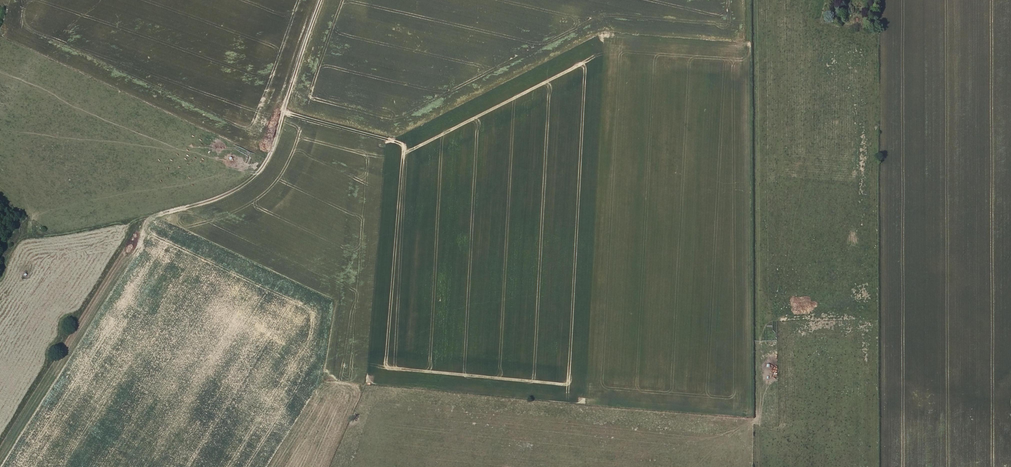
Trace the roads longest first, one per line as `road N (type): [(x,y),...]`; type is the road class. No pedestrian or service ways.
road 1 (track): [(321,0),(265,161),(210,201),(154,215)]

